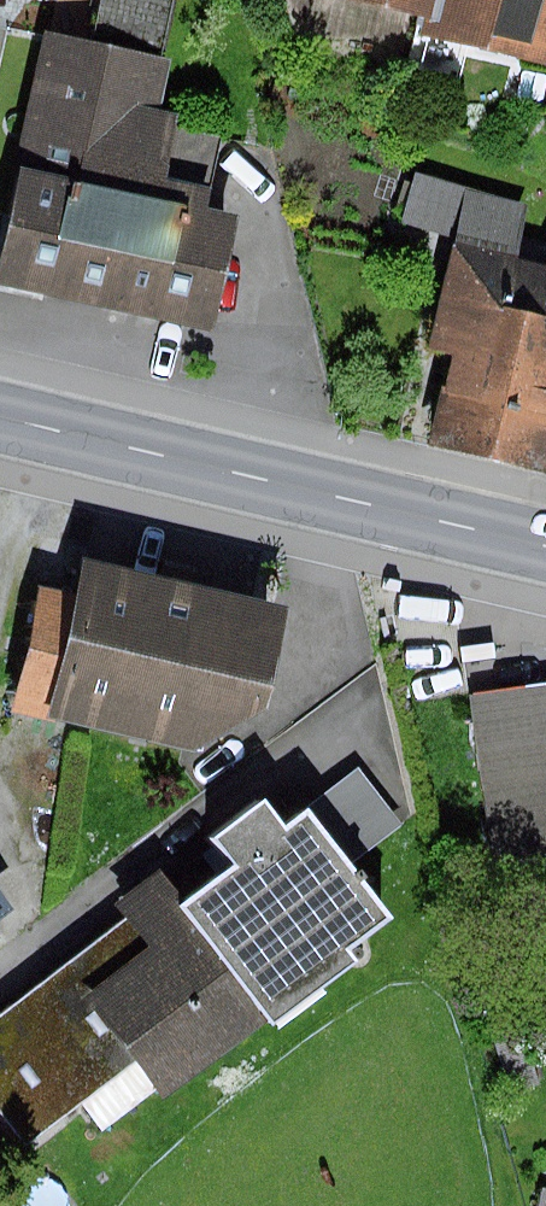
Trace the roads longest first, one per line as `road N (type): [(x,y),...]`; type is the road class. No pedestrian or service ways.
road 1 (primary): [(545,547),(0,415)]

